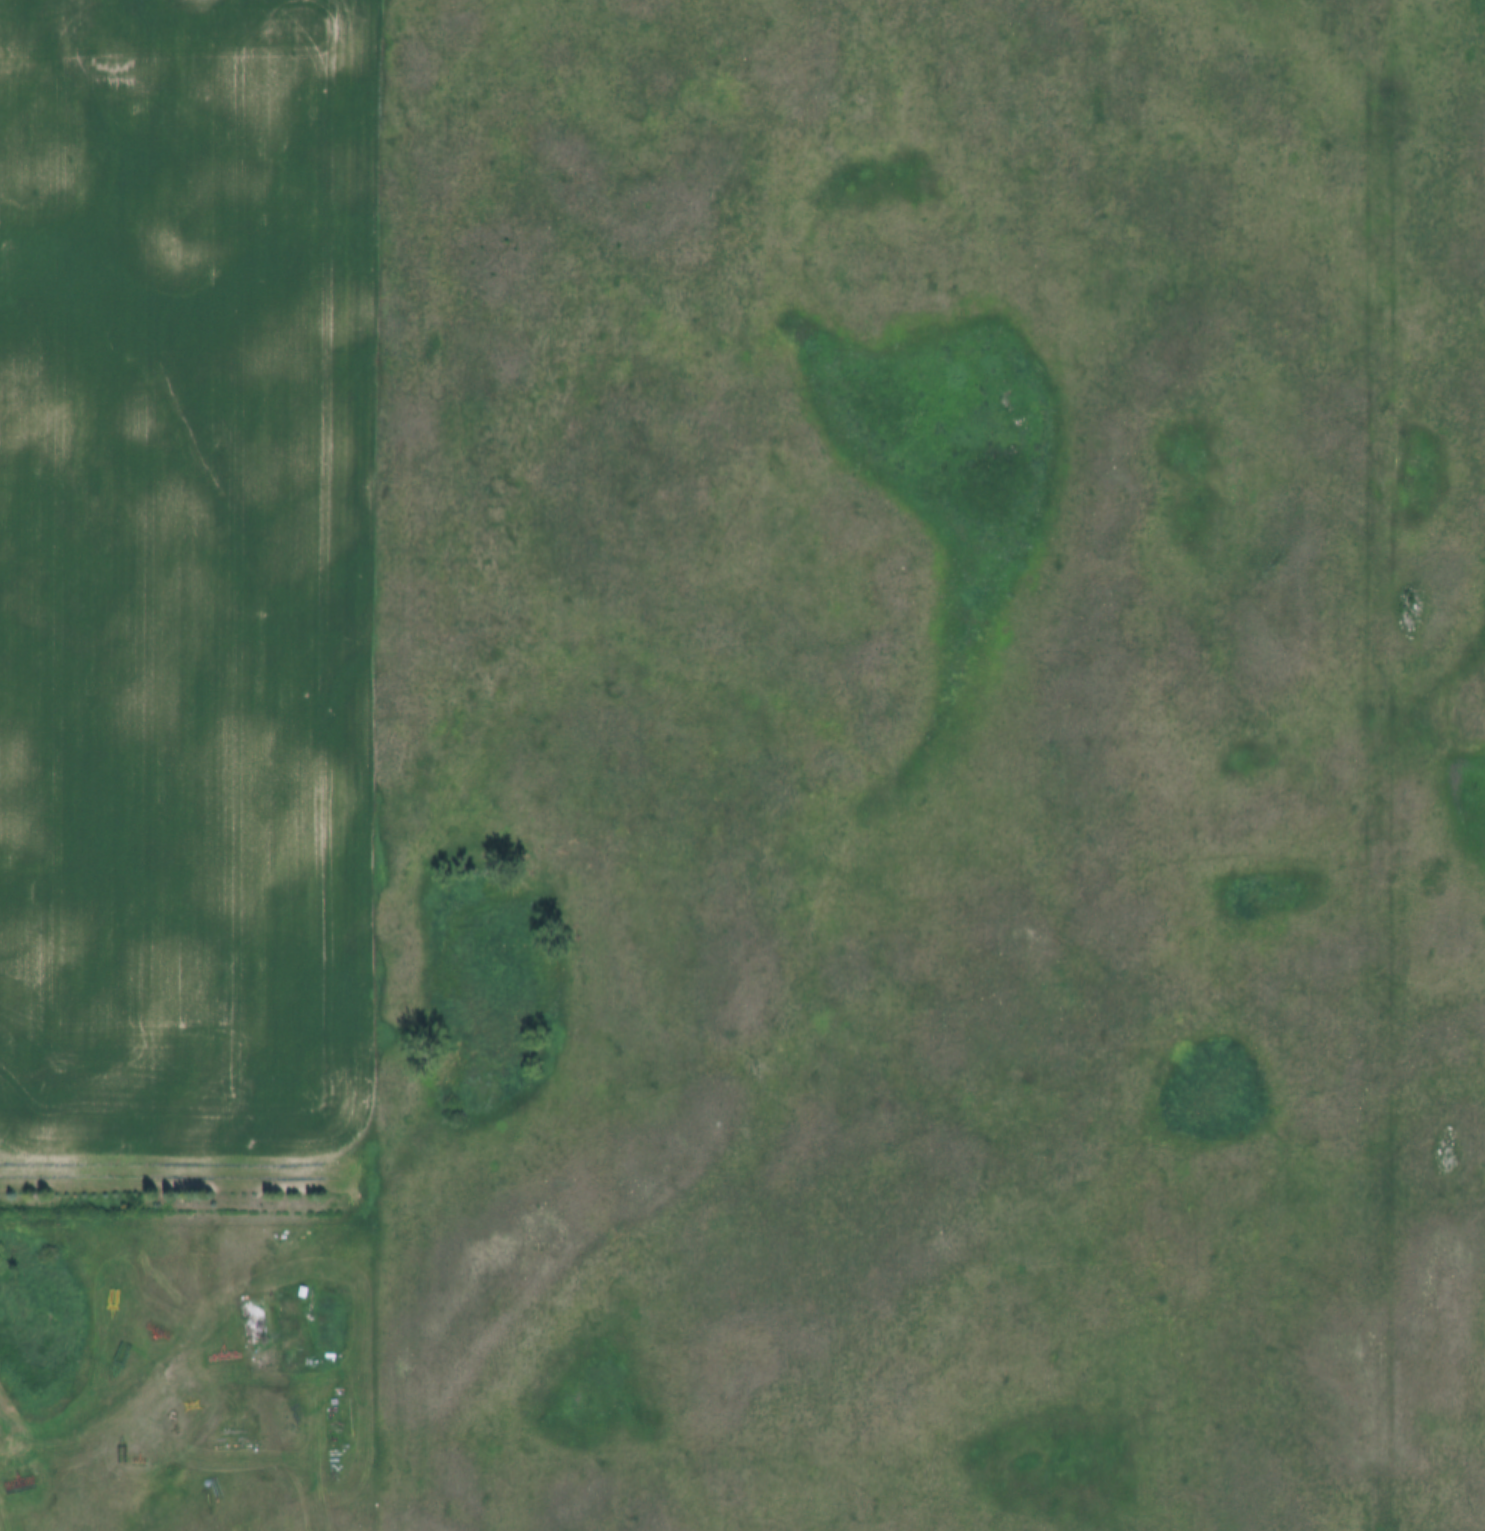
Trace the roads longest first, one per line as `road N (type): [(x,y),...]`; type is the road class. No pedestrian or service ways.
road 1 (track): [(0,1408),(26,1432),(73,1436),(232,1320)]

